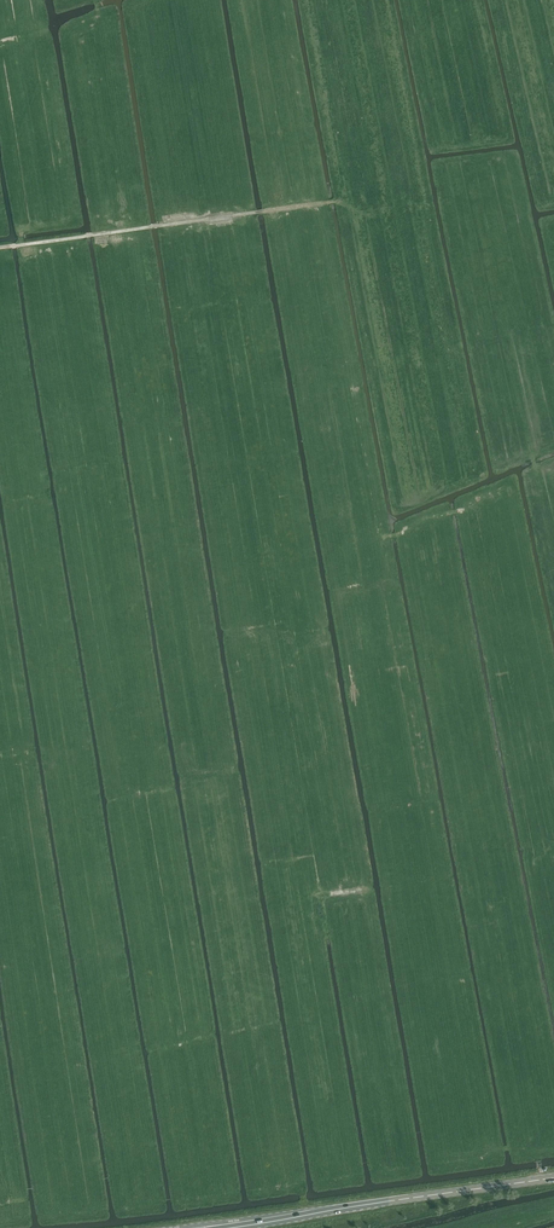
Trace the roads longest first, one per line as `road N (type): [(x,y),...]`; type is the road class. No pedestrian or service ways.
road 1 (track): [(338,201),(0,248)]
road 2 (secondary): [(299,1217),(553,1178)]

